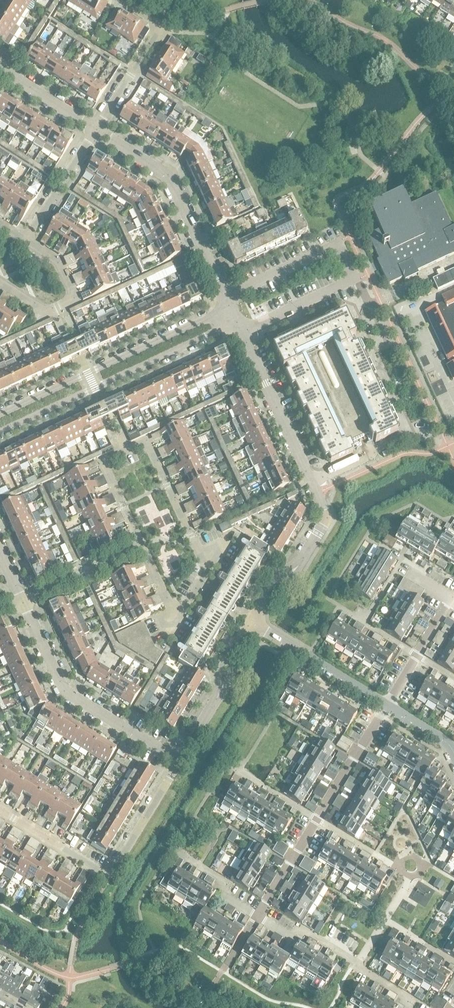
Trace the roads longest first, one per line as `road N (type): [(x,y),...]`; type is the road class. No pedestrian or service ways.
road 1 (residential): [(250,623),(328,519),(238,323)]
road 2 (residential): [(141,546),(170,606),(180,606),(204,566),(146,444),(102,464)]
road 3 (residential): [(238,323),(254,327),(354,280),(336,244),(239,287),(230,306)]
road 4 (residential): [(0,433),(238,323)]
road 5 (residential): [(230,306),(0,413)]
road 6 (residential): [(25,600),(66,694),(182,760)]
road 7 (residential): [(230,306),(169,173),(97,129)]
road 8 (residential): [(27,238),(59,260),(77,301),(48,313),(0,281)]
road 9 (residential): [(389,705),(250,623)]
road 10 (residential): [(182,760),(222,694),(225,661),(250,623)]
road 11 (residential): [(384,920),(405,873),(318,820)]
road 12 (residential): [(106,870),(116,867),(182,760)]
road 13 (residential): [(318,820),(389,705)]
road 14 (residential): [(0,811),(106,870)]

